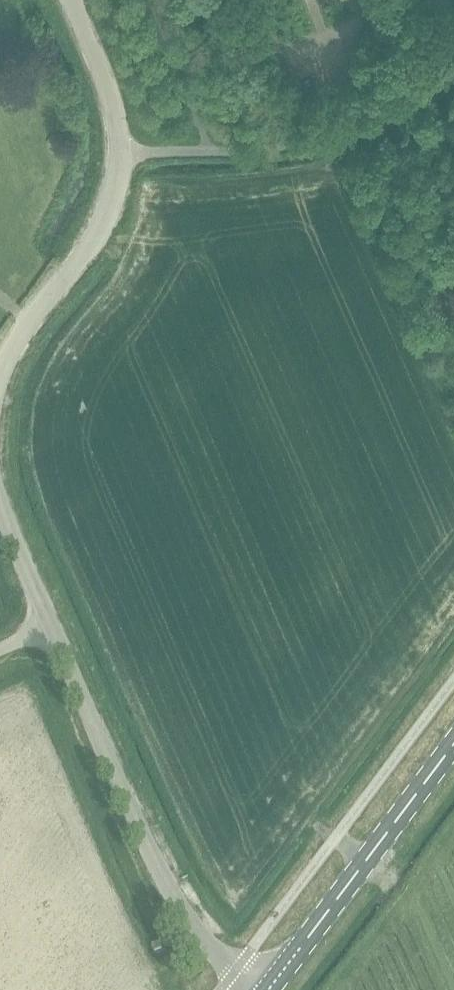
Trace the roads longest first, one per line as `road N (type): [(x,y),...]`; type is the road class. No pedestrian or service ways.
road 1 (unclassified): [(265,989),(206,944),(170,889),(52,625)]
road 2 (unclassified): [(124,154),(259,149),(323,137),(453,77)]
road 3 (secondary): [(266,989),(453,742)]
road 4 (unclassified): [(0,397),(31,328),(98,234),(124,154)]
road 5 (unclassified): [(124,154),(119,101),(78,0)]
road 6 (unclassified): [(52,625),(0,485)]

